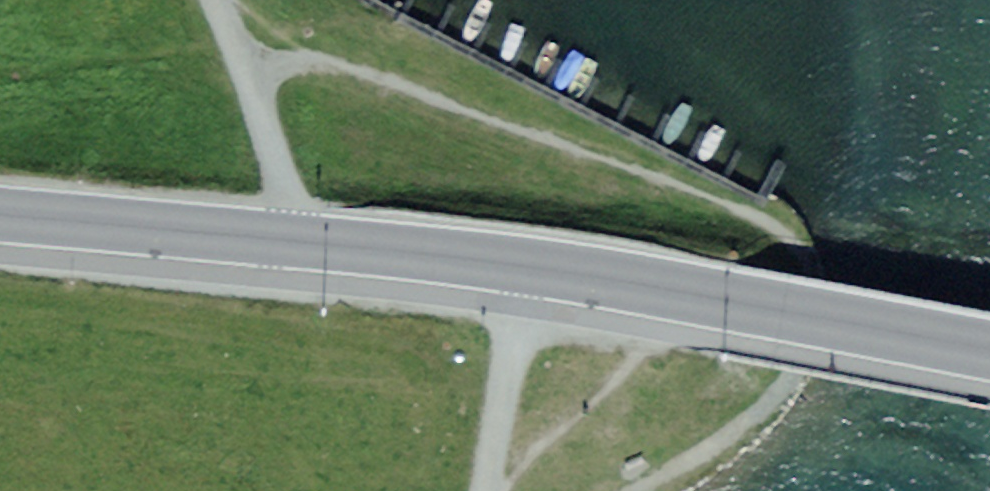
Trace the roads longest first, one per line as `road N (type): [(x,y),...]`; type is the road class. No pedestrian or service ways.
road 1 (tertiary): [(0,214),(518,272),(989,353)]
road 2 (track): [(239,59),(319,62),(408,86),(723,199),(791,235),(809,267),(810,329),(786,387),(746,425),(647,490)]
road 3 (track): [(288,242),(269,127),(214,0)]
road 4 (track): [(518,272),(481,490)]

